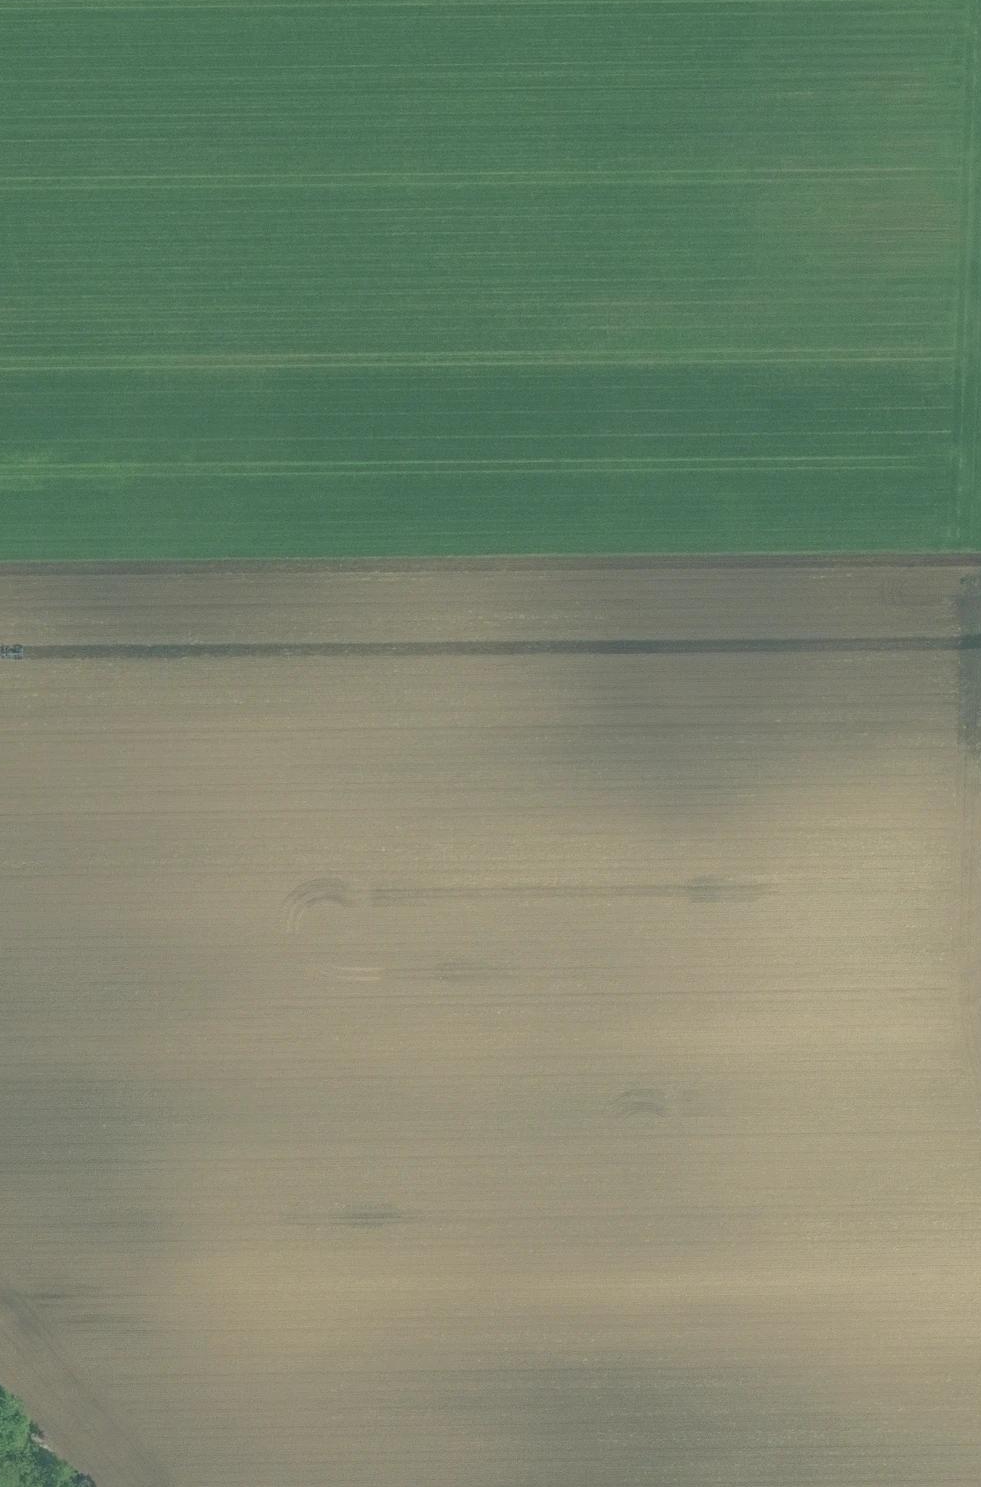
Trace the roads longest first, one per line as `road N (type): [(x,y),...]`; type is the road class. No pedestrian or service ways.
road 1 (track): [(78,1486),(0,1393)]

